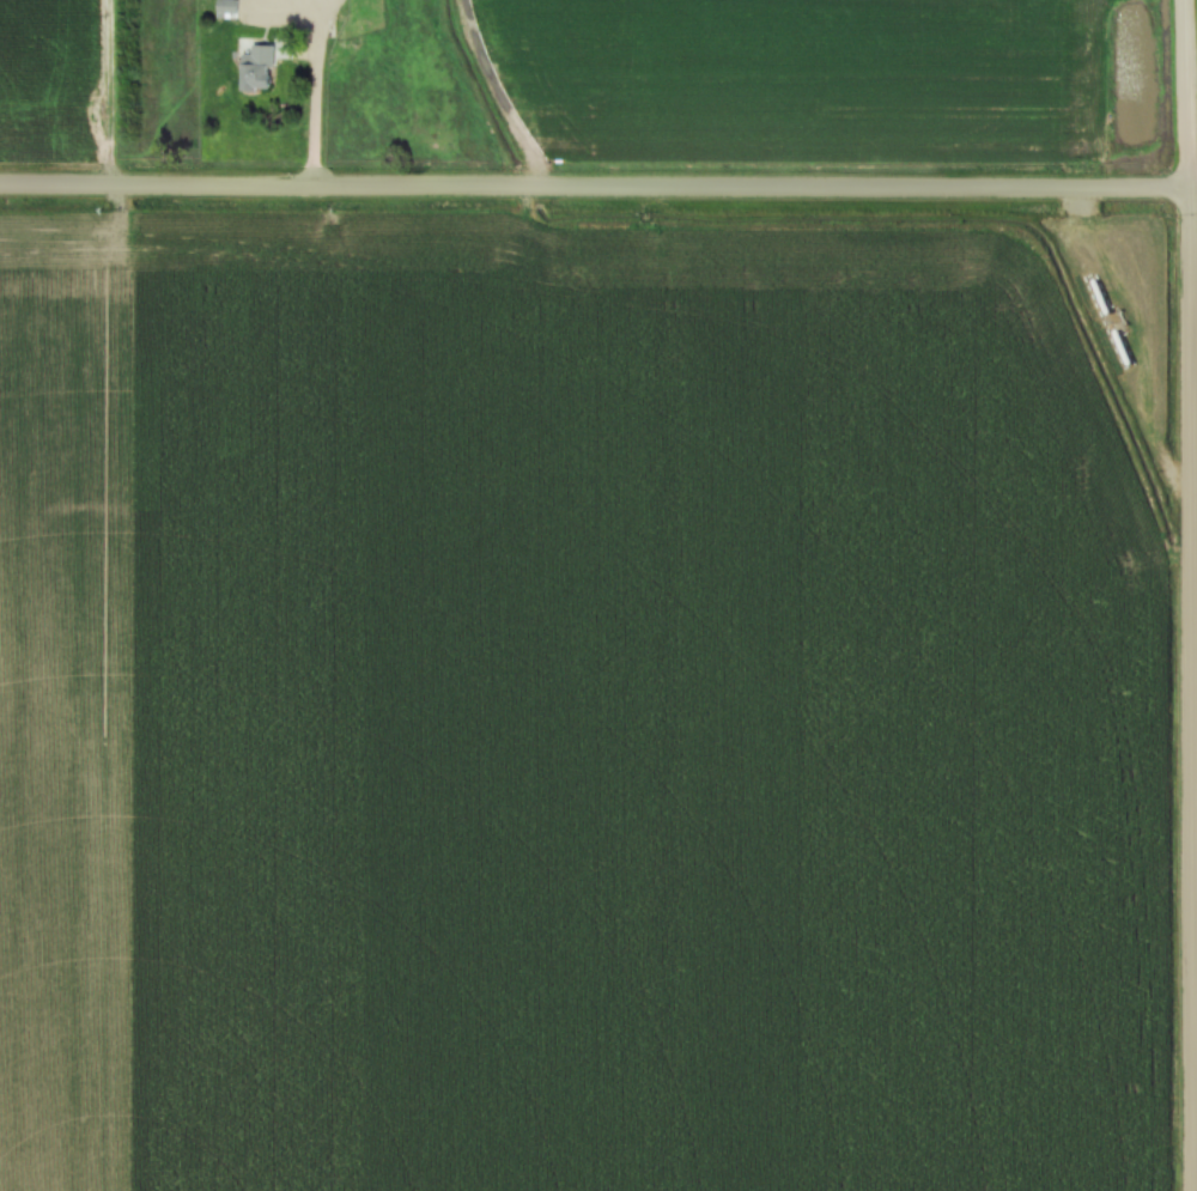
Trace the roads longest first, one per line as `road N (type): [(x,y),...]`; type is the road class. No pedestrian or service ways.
road 1 (residential): [(1196,187),(0,187)]
road 2 (residential): [(1181,0),(1194,1190)]

